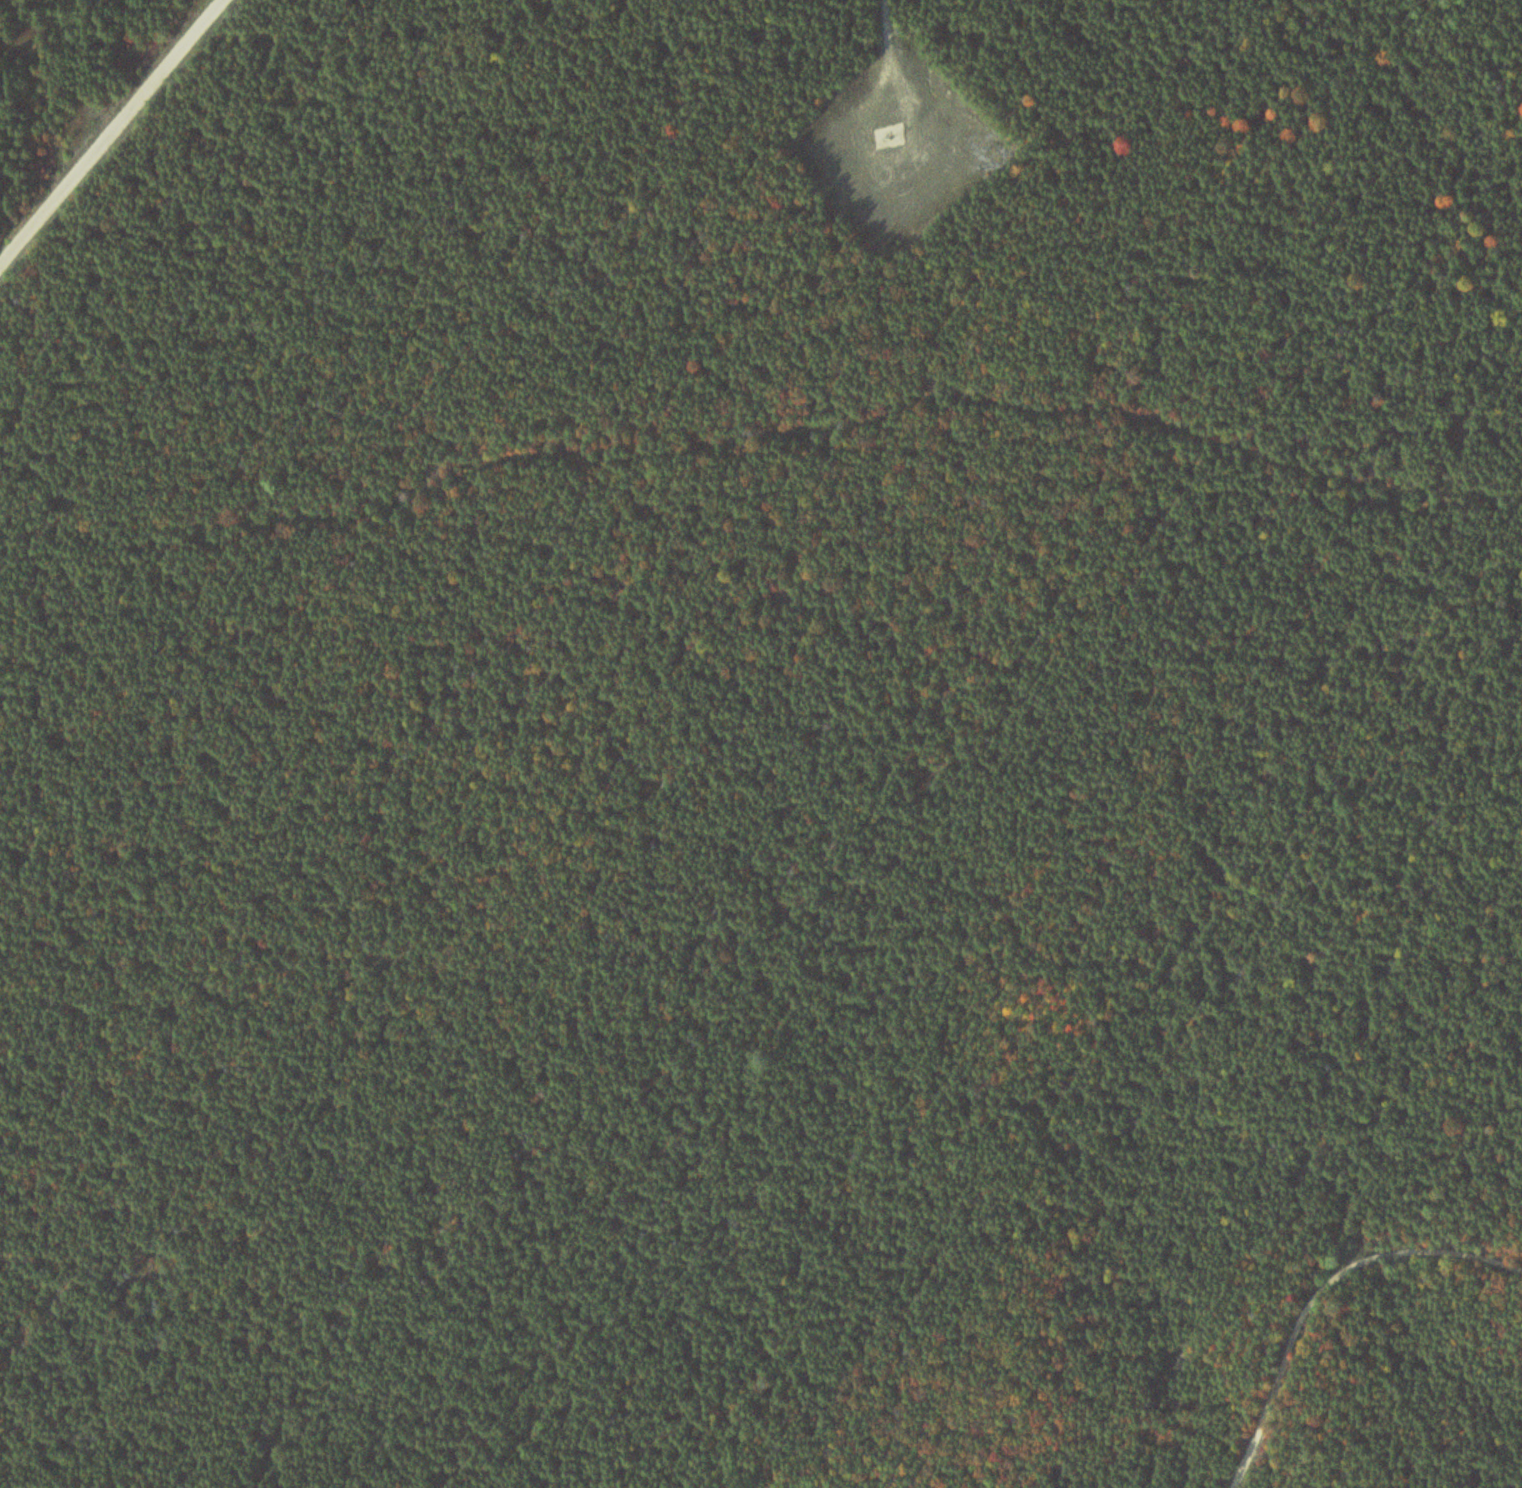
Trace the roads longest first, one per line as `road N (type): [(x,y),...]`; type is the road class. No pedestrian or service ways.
road 1 (residential): [(0,273),(229,0)]
road 2 (track): [(1320,1297),(1391,1248),(1521,1266)]
road 3 (track): [(1239,1487),(1320,1297)]

